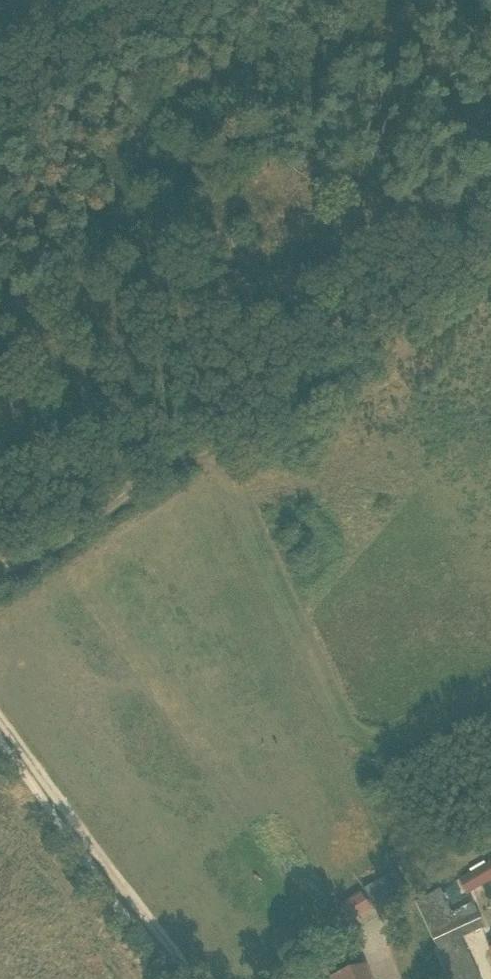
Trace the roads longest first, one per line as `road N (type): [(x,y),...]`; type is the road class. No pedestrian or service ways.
road 1 (track): [(0,723),(184,978)]
road 2 (track): [(490,683),(355,743)]

